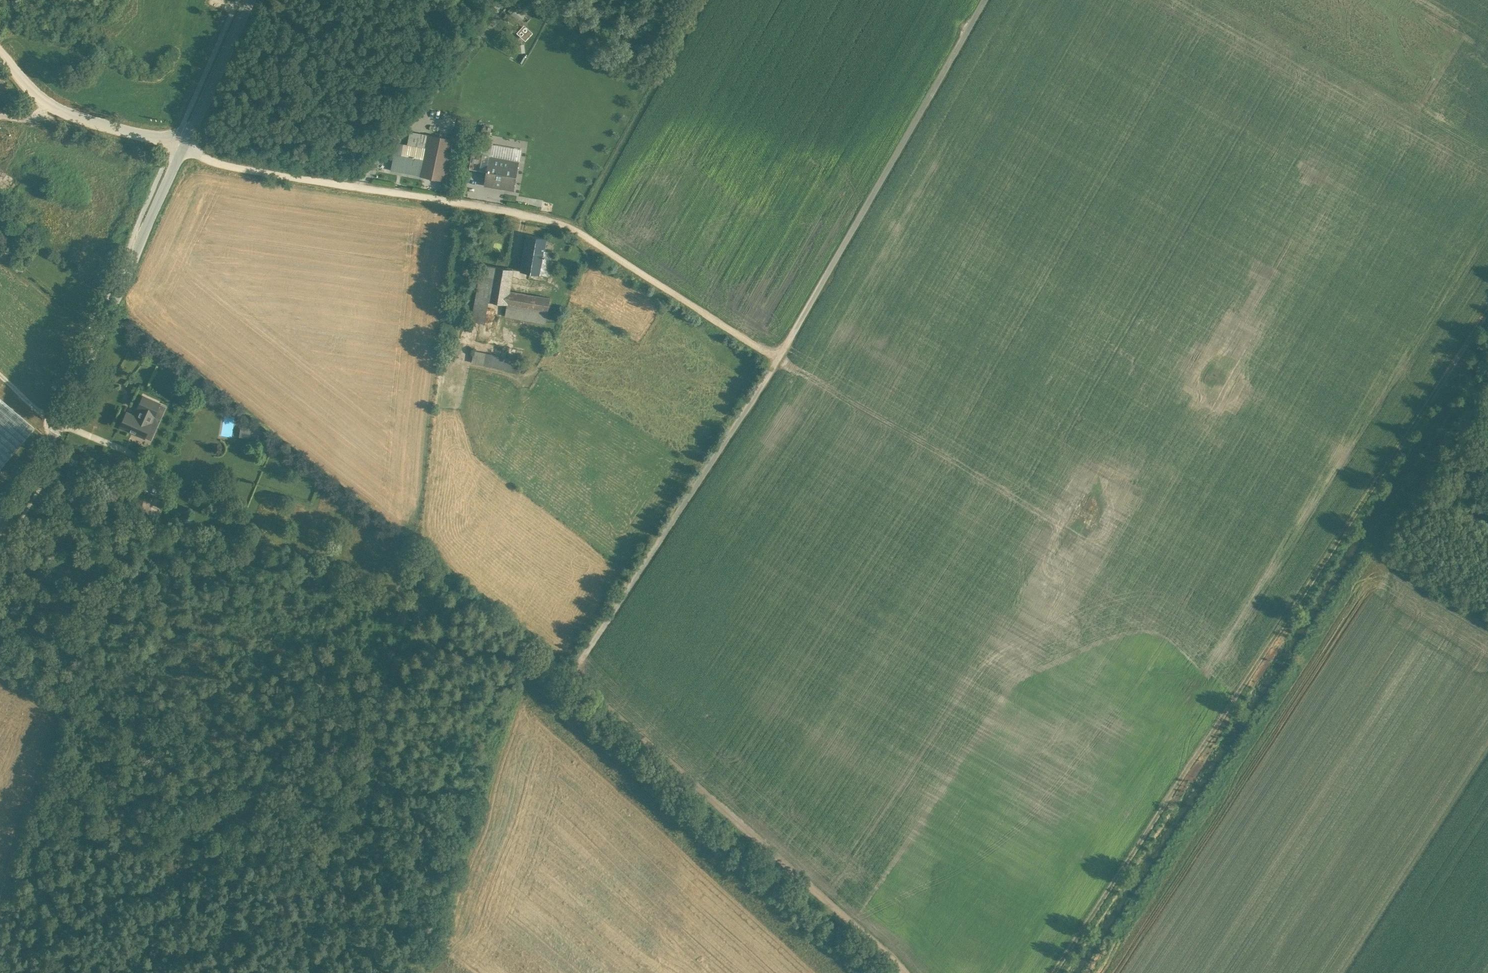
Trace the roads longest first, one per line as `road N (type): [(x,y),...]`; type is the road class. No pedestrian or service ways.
road 1 (unclassified): [(905,972),(570,675),(781,357),(990,0)]
road 2 (track): [(781,357),(560,223),(217,163),(184,146),(72,115),(45,100),(0,50)]
road 3 (track): [(1487,312),(1054,972)]
road 4 (tertiary): [(249,0),(114,304)]
road 5 (tertiary): [(0,525),(58,427),(114,304)]

